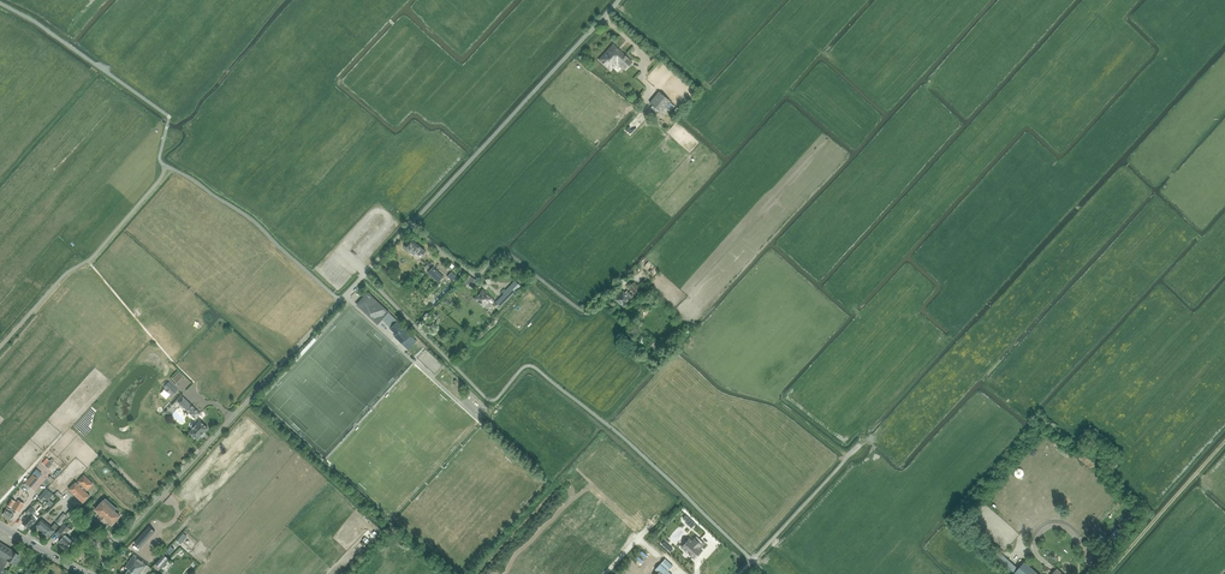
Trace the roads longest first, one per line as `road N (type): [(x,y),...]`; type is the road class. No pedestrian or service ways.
road 1 (unclassified): [(88,573),(409,226)]
road 2 (unclassified): [(409,226),(618,0)]
road 3 (residential): [(586,309),(508,254),(474,273),(409,226)]
road 4 (track): [(1108,573),(1224,441)]
road 5 (track): [(87,260),(194,382)]

